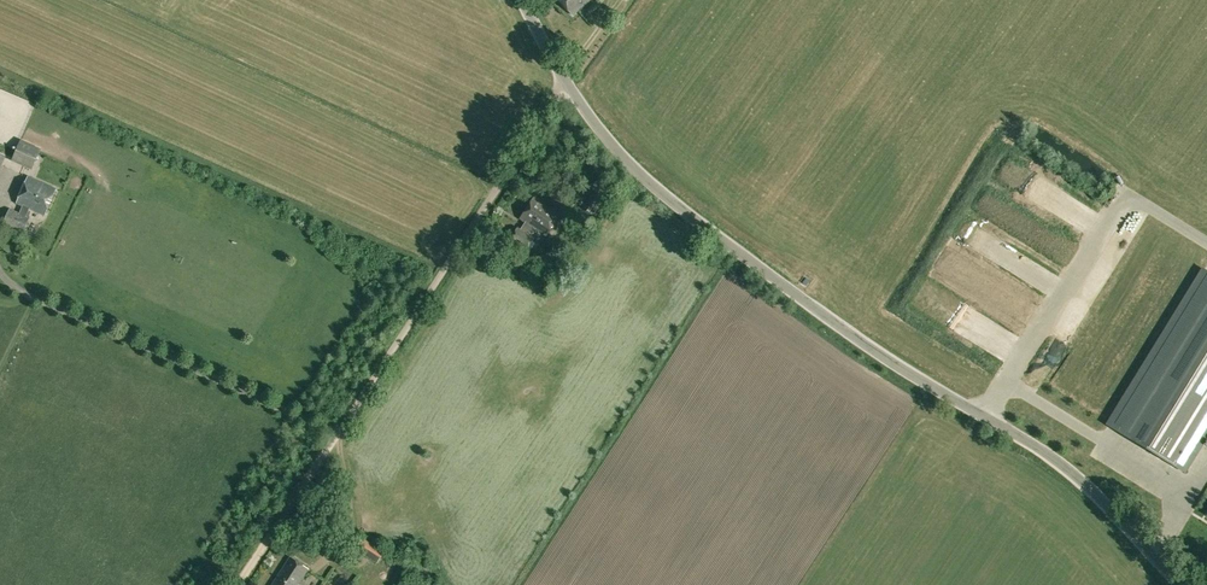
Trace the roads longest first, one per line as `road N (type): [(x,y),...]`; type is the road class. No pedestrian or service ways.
road 1 (tertiary): [(1177,584),(1066,469),(854,340),(653,186),(562,83),(521,0)]
road 2 (track): [(338,431),(562,83)]
road 3 (track): [(239,584),(338,431)]

